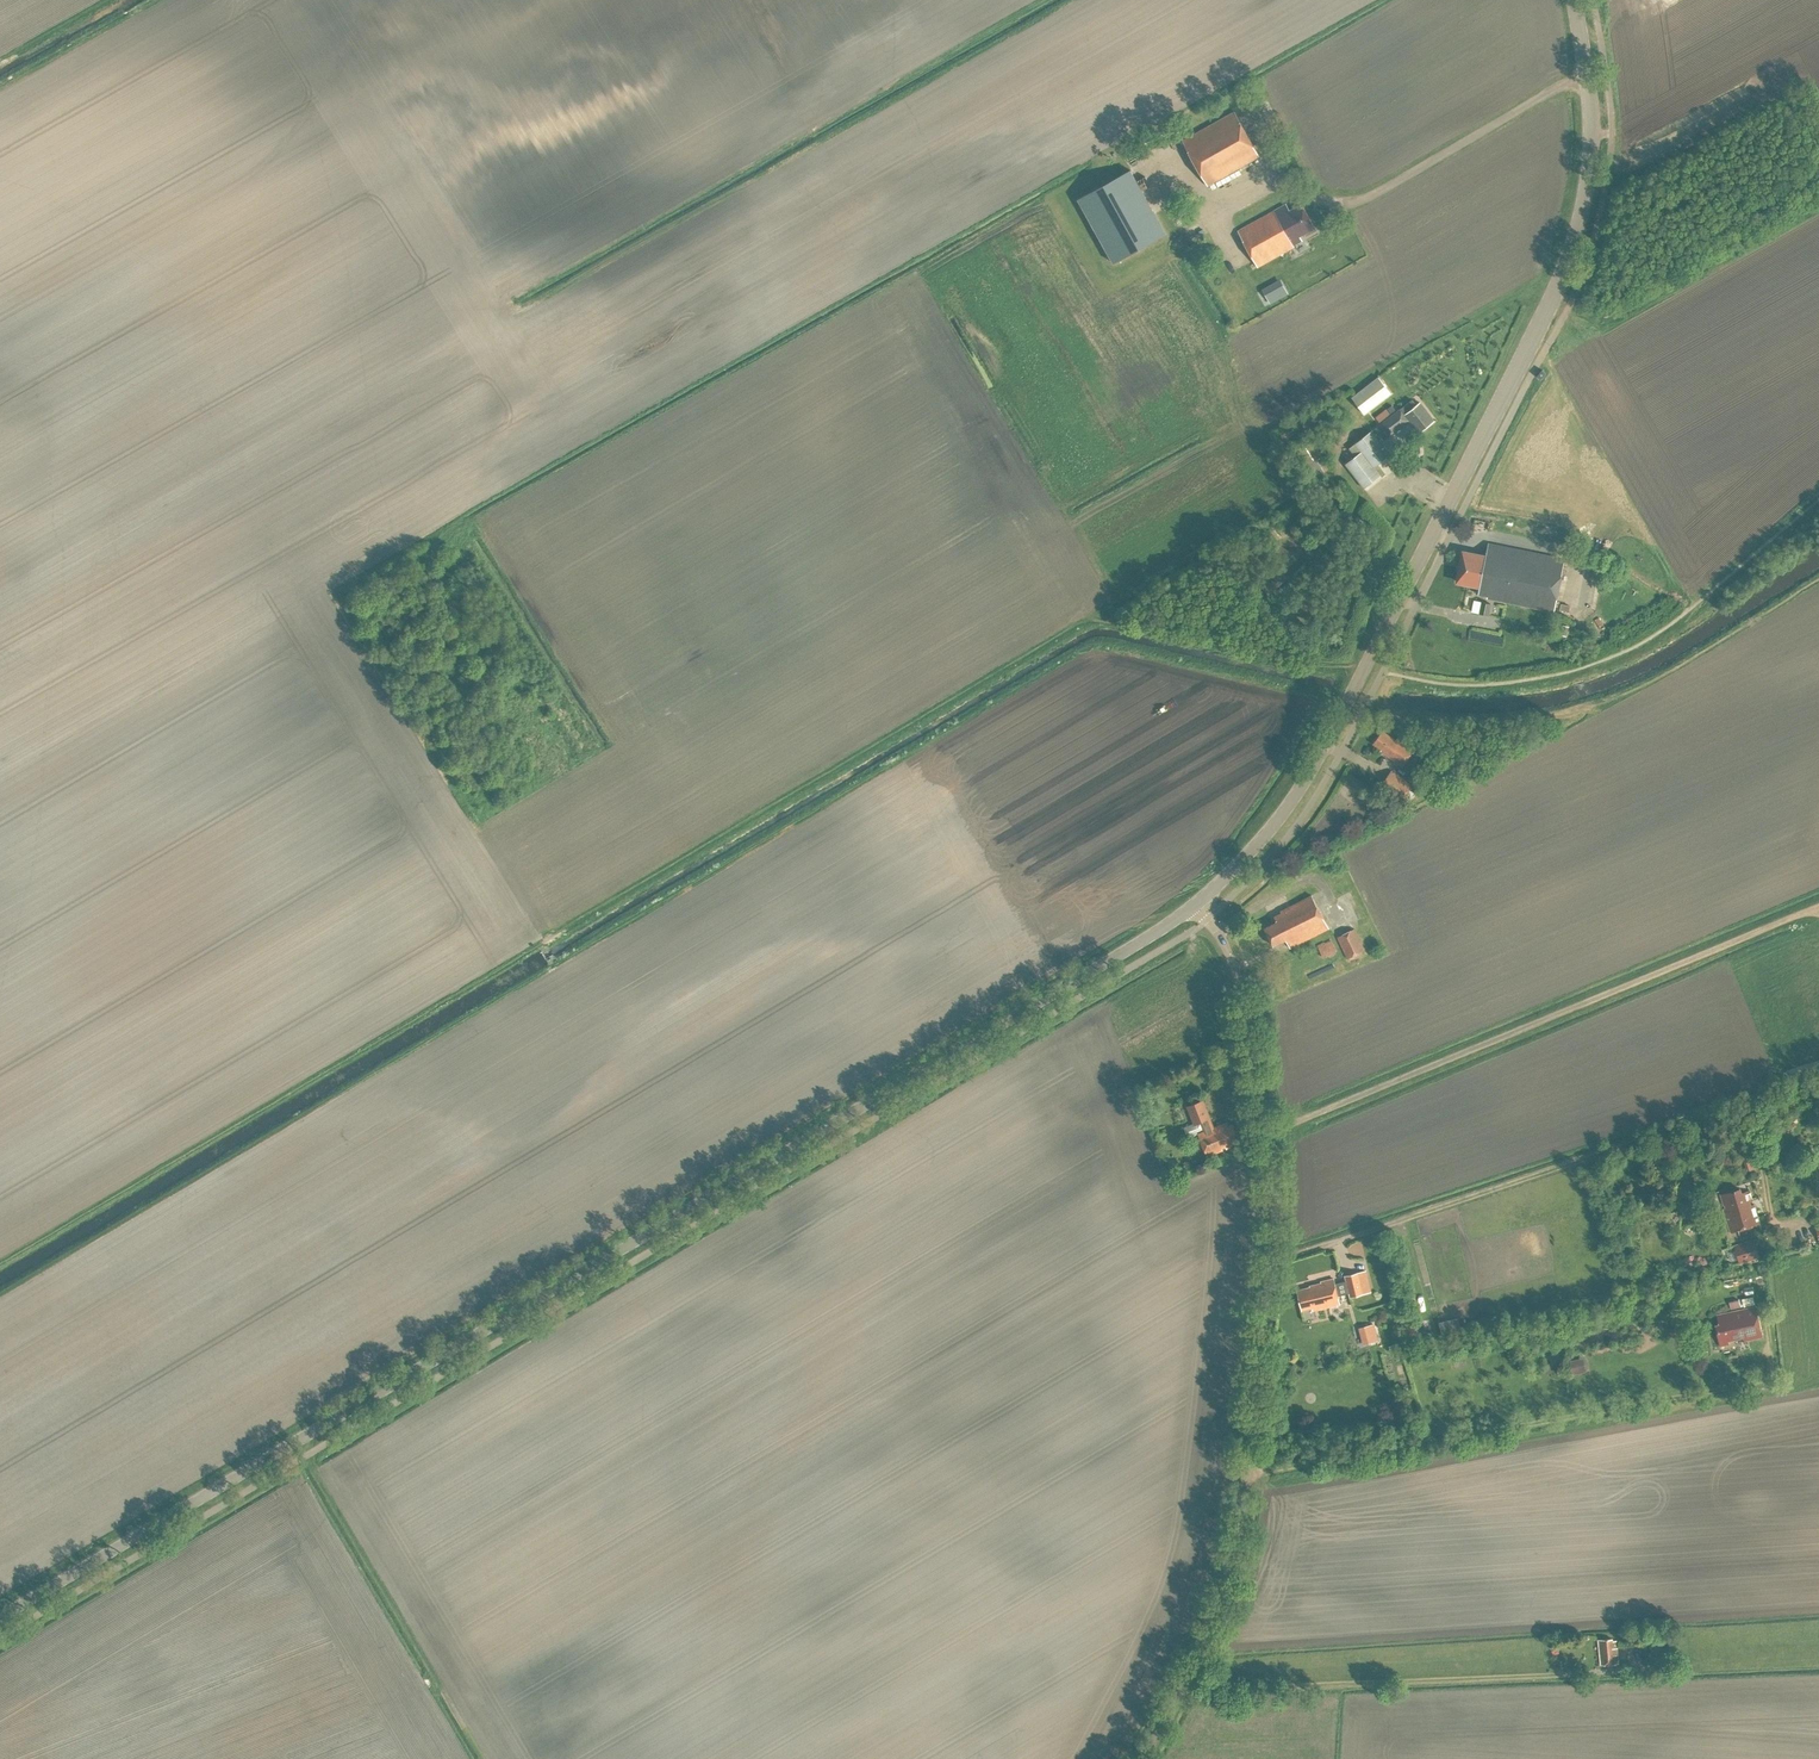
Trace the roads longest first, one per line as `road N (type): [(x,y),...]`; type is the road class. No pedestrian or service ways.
road 1 (secondary): [(0,1619),(869,1106),(1200,900)]
road 2 (secondary): [(1200,900),(1260,845),(1314,773),(1547,311),(1577,236),(1590,164),(1581,0)]
road 3 (unclassified): [(1144,1758),(1230,1589),(1263,1405),(1279,1227),(1272,1103),(1234,962),(1200,900)]
road 4 (track): [(1252,1474),(1749,1385),(1771,1366),(1768,1335)]
road 5 (track): [(1181,1691),(1594,1674)]
road 6 (track): [(1587,74),(1361,204),(1321,200),(1268,177)]

